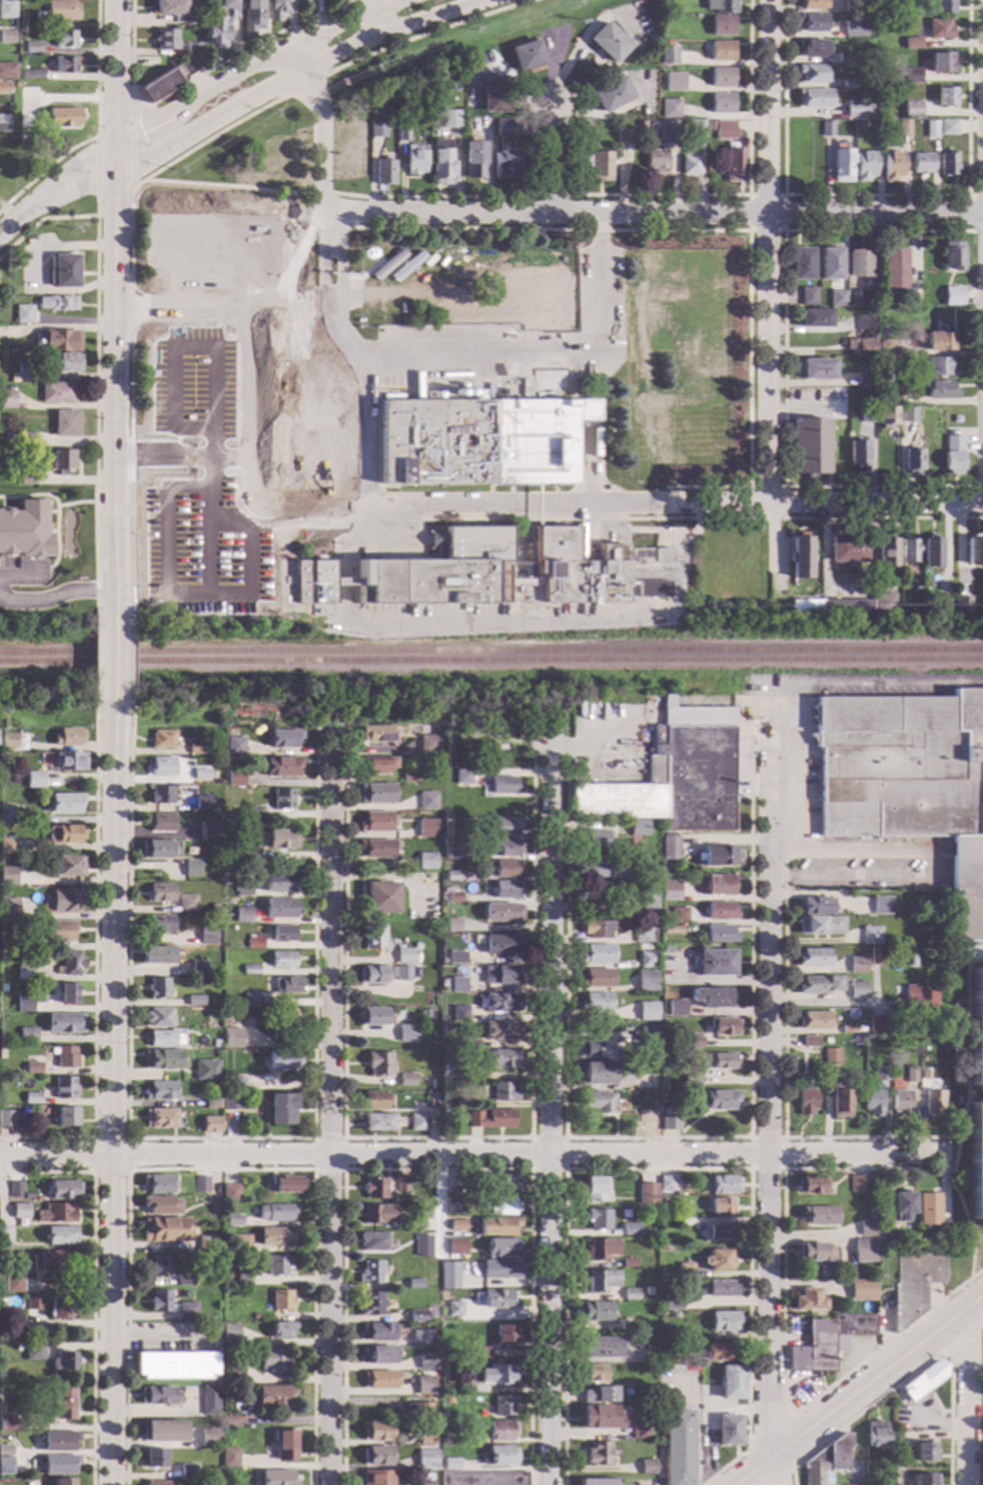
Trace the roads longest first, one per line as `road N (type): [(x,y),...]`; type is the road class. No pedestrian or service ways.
road 1 (residential): [(770,704),(767,1427),(776,1484)]
road 2 (tertiary): [(110,712),(110,1484)]
road 3 (residential): [(549,734),(548,1484)]
road 4 (residential): [(982,216),(310,213)]
road 5 (tertiary): [(114,0),(110,610)]
road 6 (residential): [(767,0),(775,594)]
road 7 (residential): [(911,1154),(329,1157)]
road 8 (residential): [(115,166),(139,166),(379,34),(496,0)]
road 9 (residential): [(331,738),(329,1157)]
road 10 (residential): [(655,504),(248,500)]
road 11 (residential): [(329,1157),(0,1158)]
road 12 (residential): [(982,504),(655,504)]
road 13 (residential): [(329,1157),(329,1484)]
road 14 (secondary): [(982,1295),(734,1484)]
road 15 (residential): [(401,0),(290,45),(175,111)]
road 16 (residential): [(278,274),(325,194),(323,122),(290,45)]
road 17 (residential): [(248,500),(247,300),(278,274)]
road 18 (residential): [(966,1308),(968,1484)]
road 19 (residential): [(115,166),(36,201),(0,234)]

